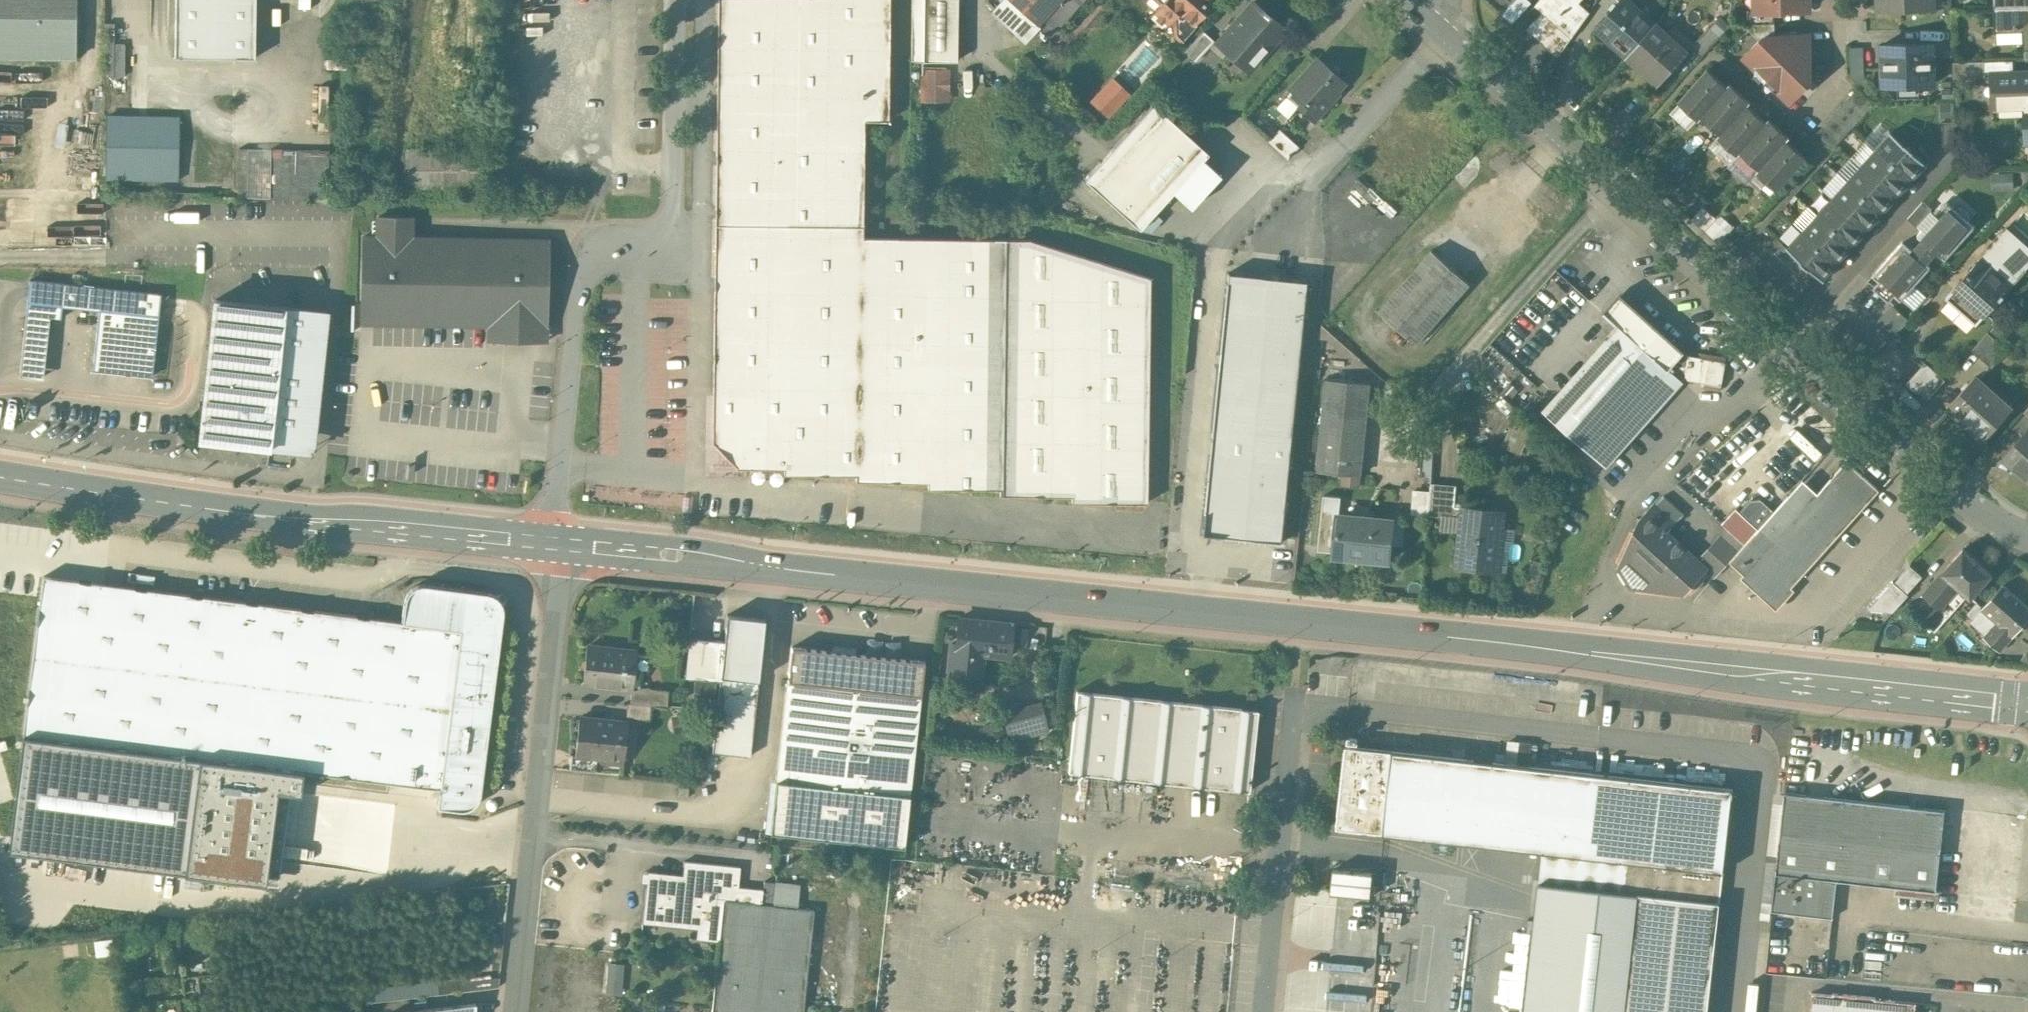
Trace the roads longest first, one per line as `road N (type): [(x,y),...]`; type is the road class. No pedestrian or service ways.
road 1 (tertiary): [(2027,707),(551,543)]
road 2 (tertiary): [(2027,536),(1983,509),(1428,14)]
road 3 (residential): [(551,543),(585,263),(598,252),(666,238),(676,0)]
road 4 (tertiary): [(551,543),(227,510),(0,474)]
road 5 (residential): [(515,1011),(561,570),(551,543)]
road 6 (residential): [(1264,1011),(1296,689)]

